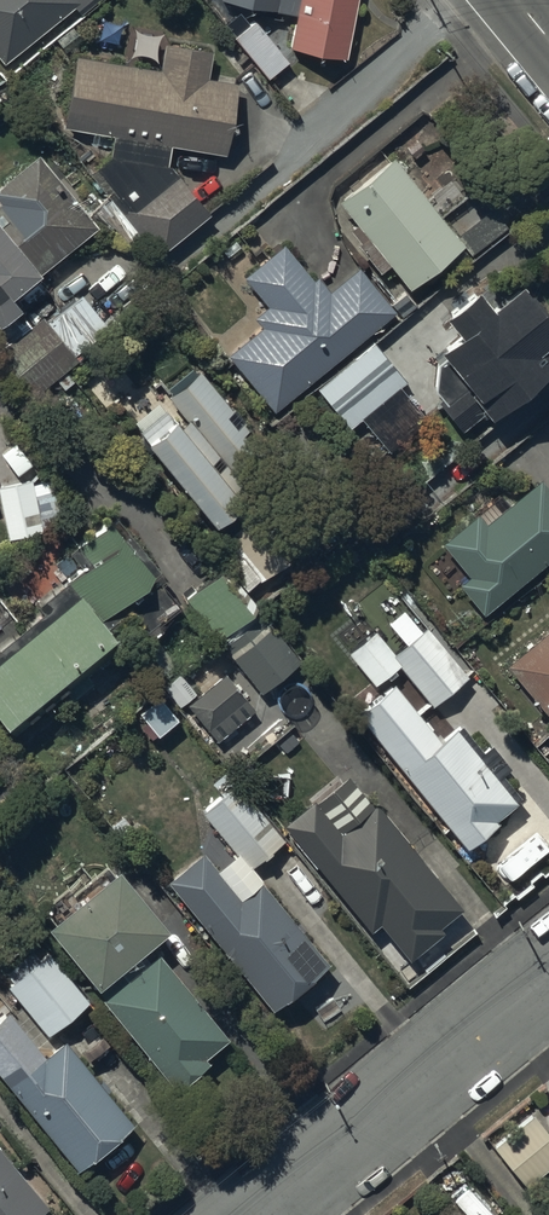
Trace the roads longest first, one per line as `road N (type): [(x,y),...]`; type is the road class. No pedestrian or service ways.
road 1 (unclassified): [(263,1214),(548,978)]

